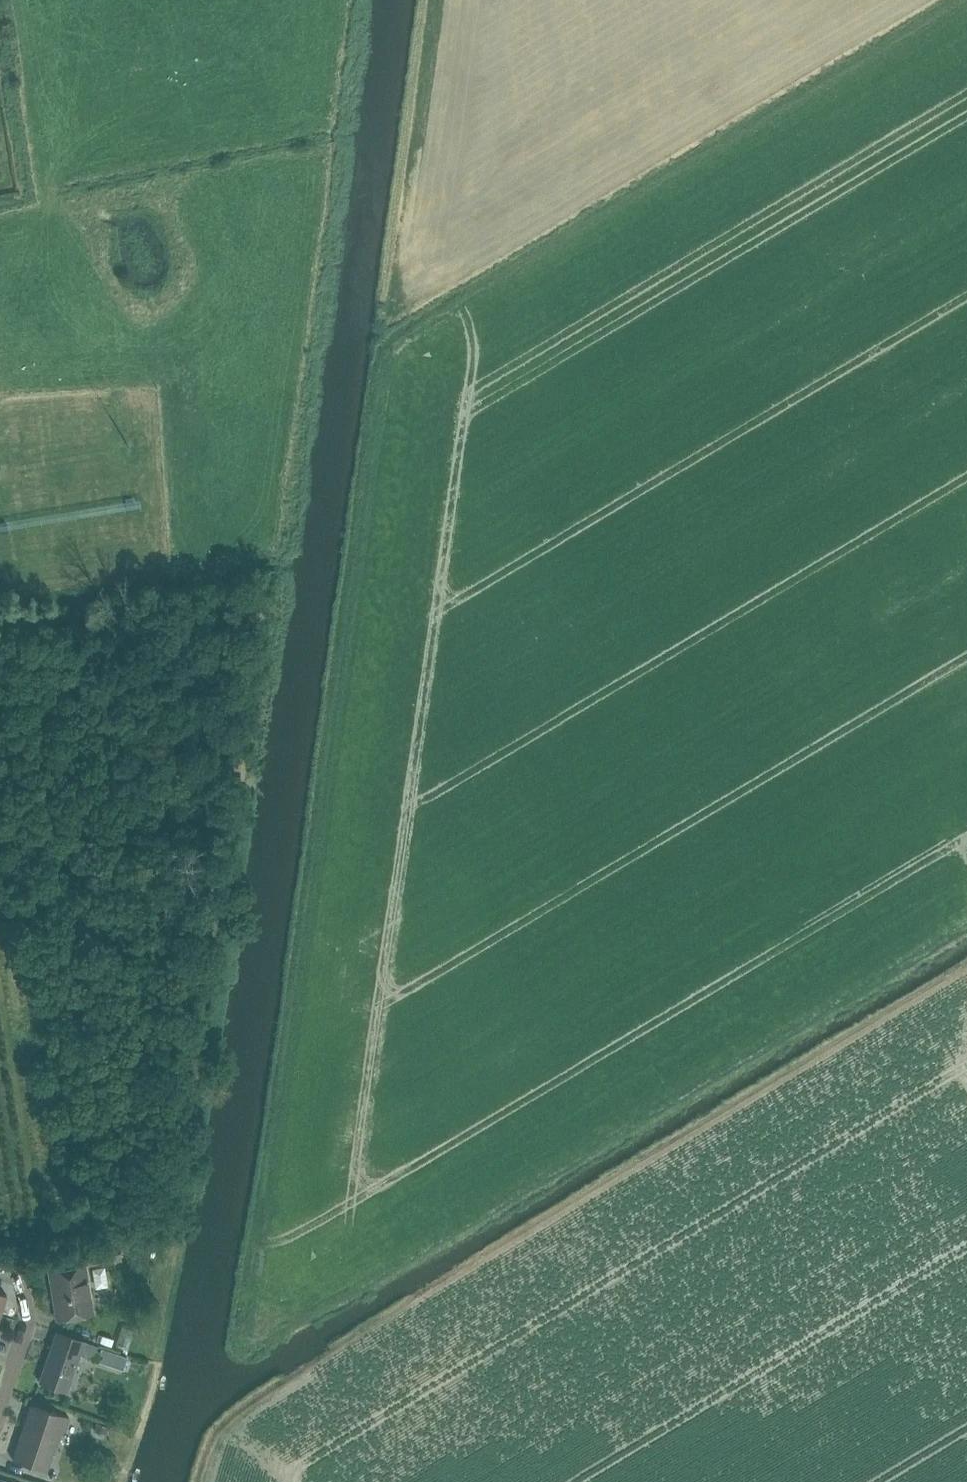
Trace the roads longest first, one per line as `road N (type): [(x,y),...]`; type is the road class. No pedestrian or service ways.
road 1 (residential): [(0,1408),(25,1325),(18,1266)]

